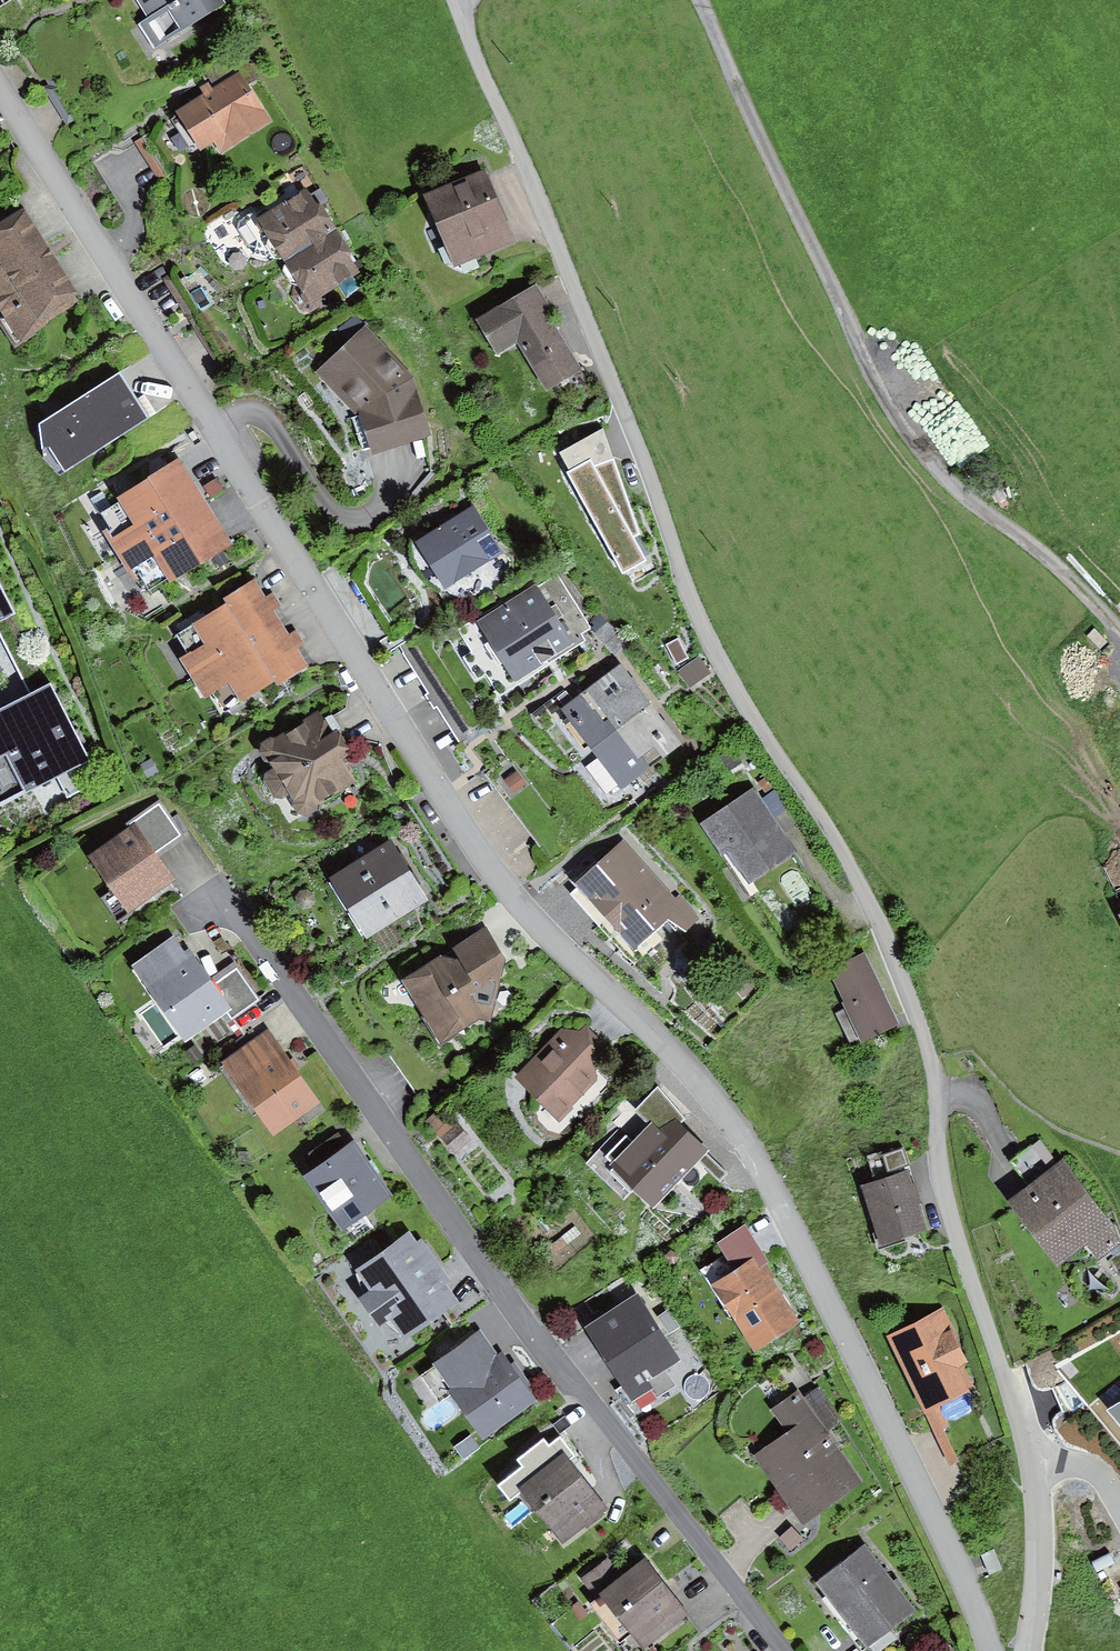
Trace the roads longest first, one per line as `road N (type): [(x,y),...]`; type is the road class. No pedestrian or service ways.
road 1 (residential): [(999,1650),(864,1345),(772,1161),(699,1061),(531,910),(0,86)]
road 2 (residential): [(457,0),(494,106),(583,292),(698,622),(772,758),(847,850),(908,968),(936,1062),(950,1192),(1037,1465)]
road 3 (residential): [(787,1650),(535,1330),(229,892),(187,926)]
road 4 (track): [(697,0),(822,285),(887,404),(934,468),(1119,628)]
road 5 (residential): [(1037,1465),(1043,1558),(1028,1650)]

